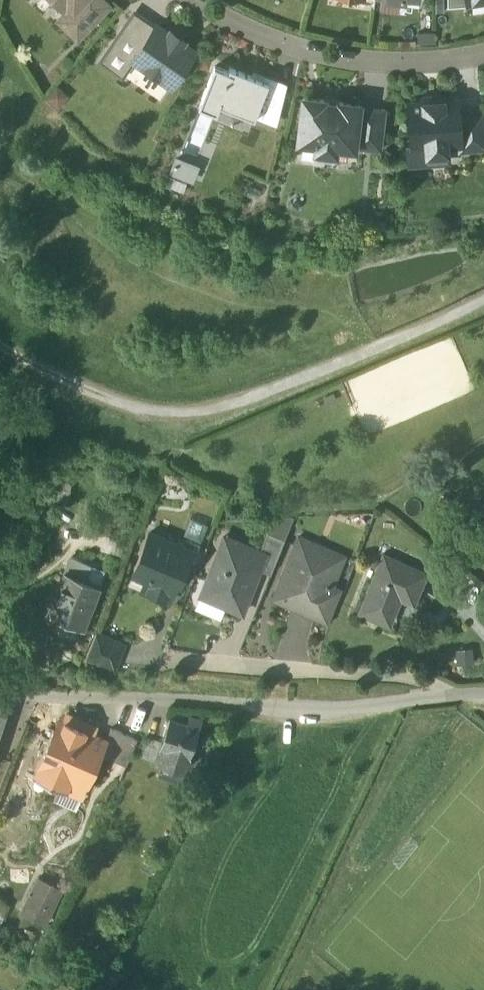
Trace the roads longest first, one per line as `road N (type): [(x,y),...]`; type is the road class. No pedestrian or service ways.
road 1 (residential): [(483,691),(346,708),(0,688)]
road 2 (residential): [(483,48),(432,58),(328,56),(232,27),(199,0)]

